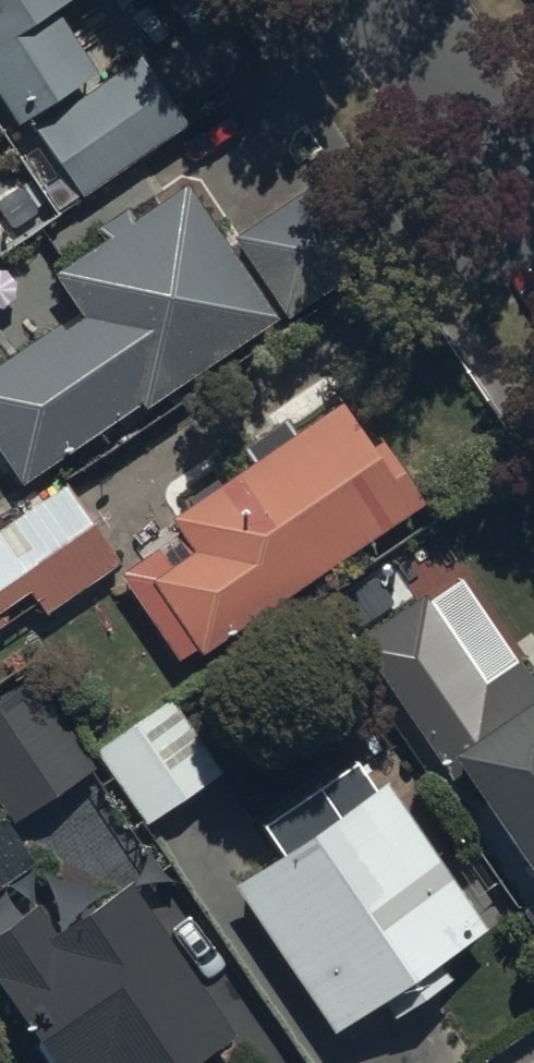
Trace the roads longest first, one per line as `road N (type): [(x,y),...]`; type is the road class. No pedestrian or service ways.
road 1 (residential): [(398,0),(533,203)]

